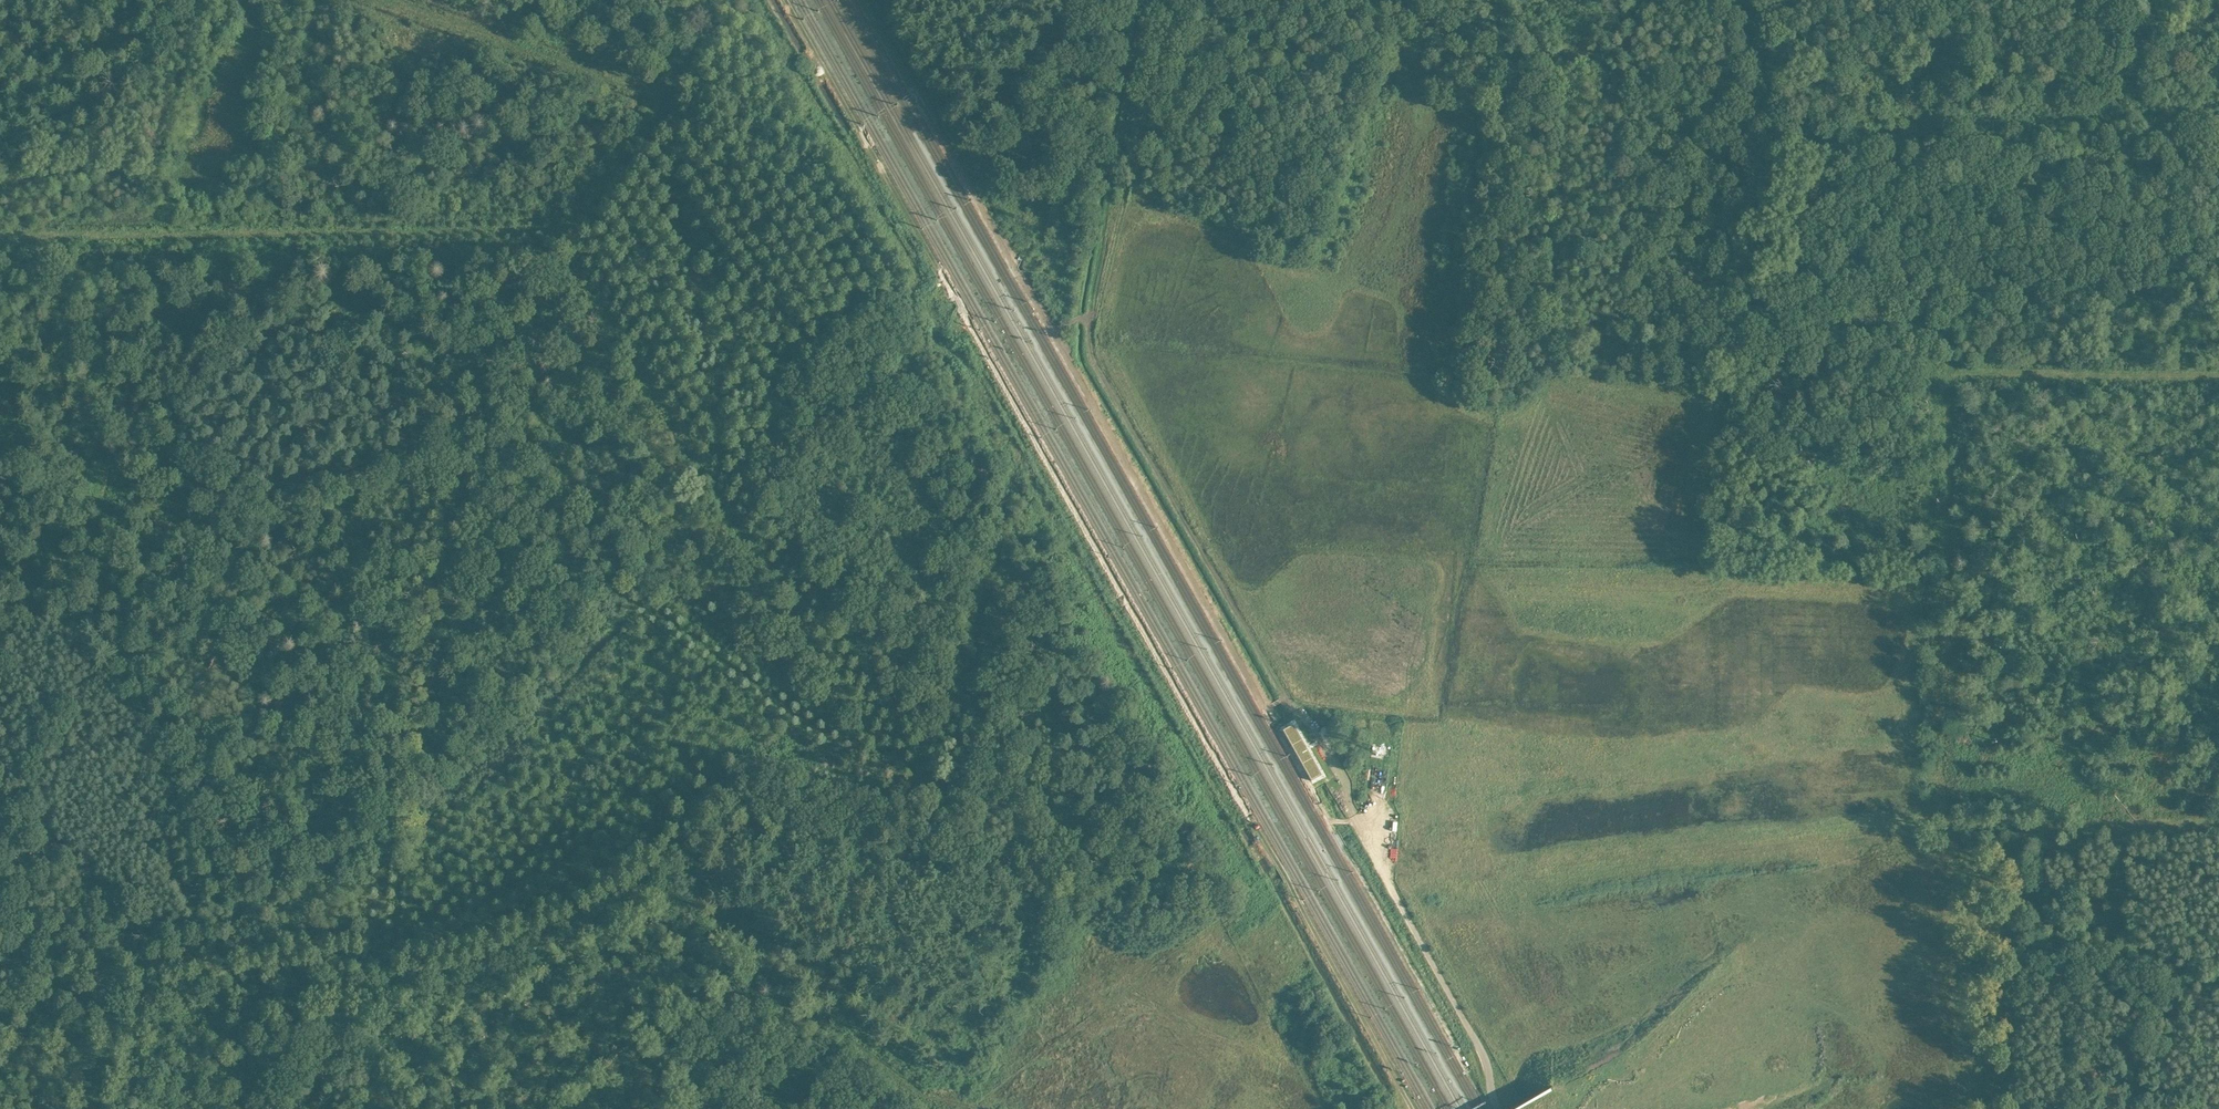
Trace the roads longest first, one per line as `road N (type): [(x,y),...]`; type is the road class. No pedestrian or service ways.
road 1 (track): [(1245,862),(973,374),(938,346),(935,320),(909,298),(912,269),(760,0)]
road 2 (track): [(0,618),(389,467),(439,439),(695,37),(670,0)]
road 3 (track): [(0,236),(571,231)]
road 4 (unclassified): [(1498,1108),(1481,1048),(1352,817)]

